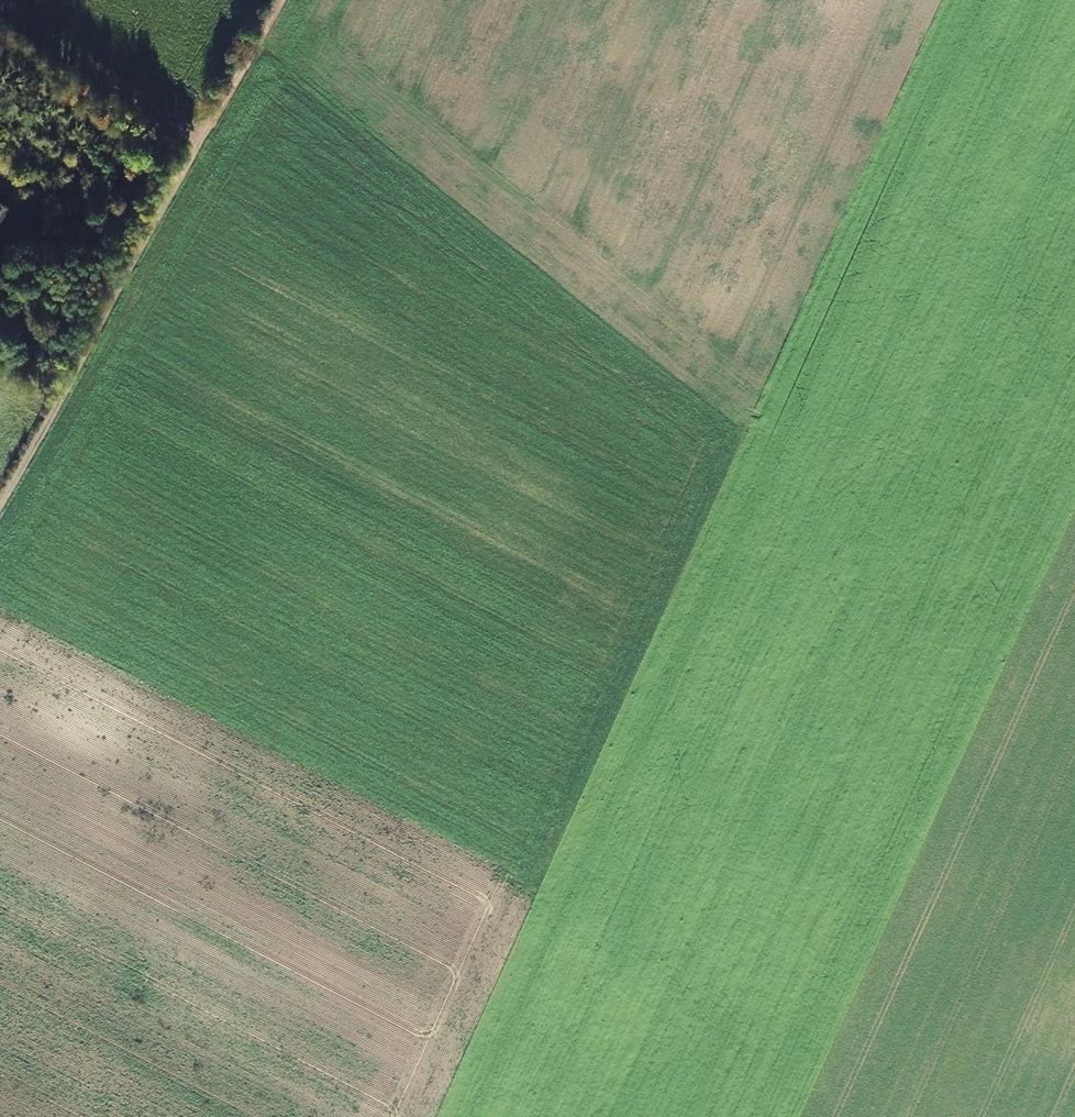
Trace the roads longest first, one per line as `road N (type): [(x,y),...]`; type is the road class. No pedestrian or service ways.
road 1 (track): [(203,142),(0,508)]
road 2 (track): [(283,0),(203,142),(0,12)]

